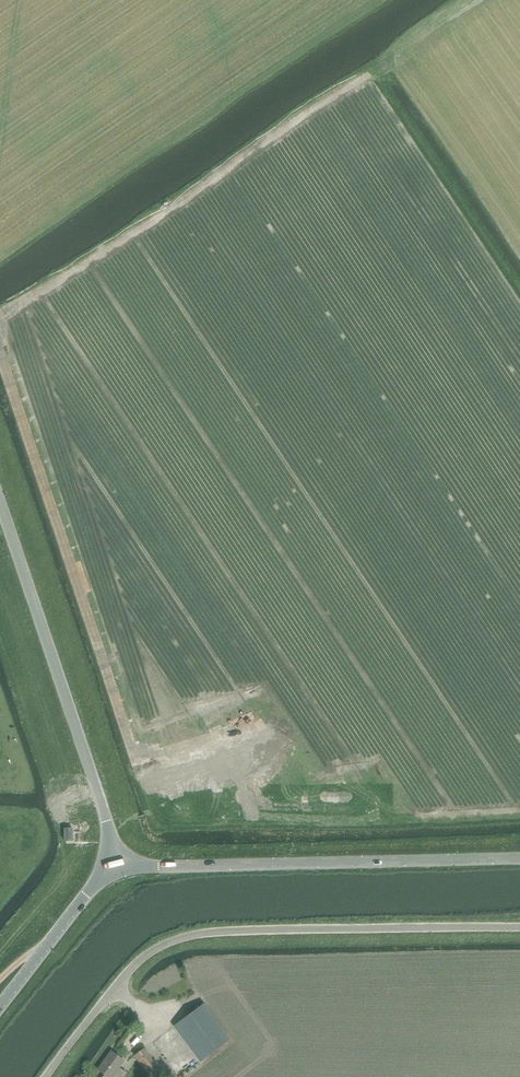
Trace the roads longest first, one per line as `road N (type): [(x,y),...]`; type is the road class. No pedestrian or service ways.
road 1 (unclassified): [(47,1076),(129,971),(174,940),(211,932),(519,926)]
road 2 (unclassified): [(122,867),(519,858)]
road 3 (unclassified): [(122,867),(0,504)]
road 4 (unclassified): [(0,1008),(89,893),(122,867)]

